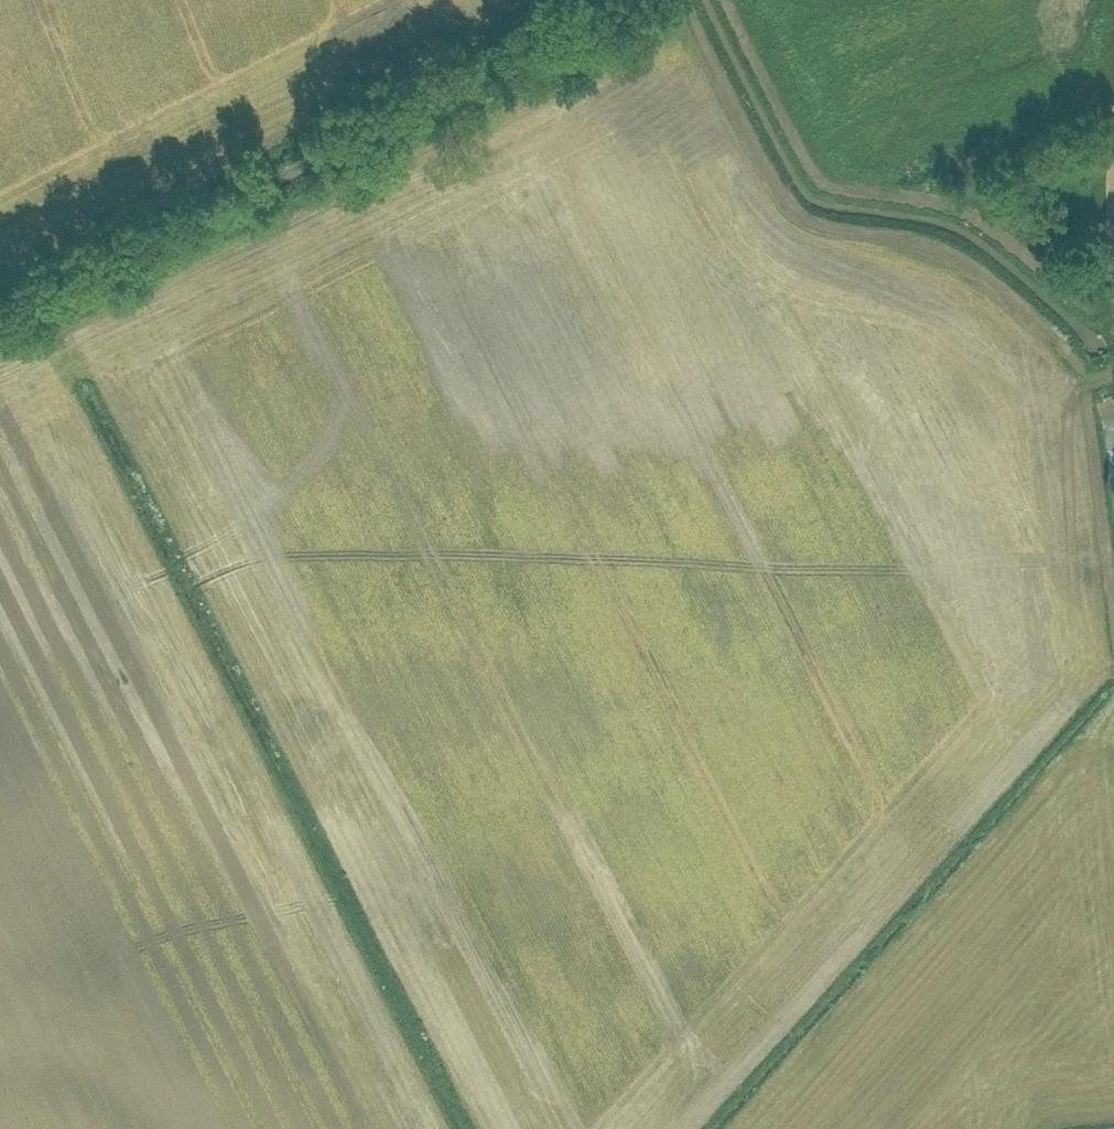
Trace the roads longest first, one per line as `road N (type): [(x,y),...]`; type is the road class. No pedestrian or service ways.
road 1 (track): [(629,0),(0,319)]

